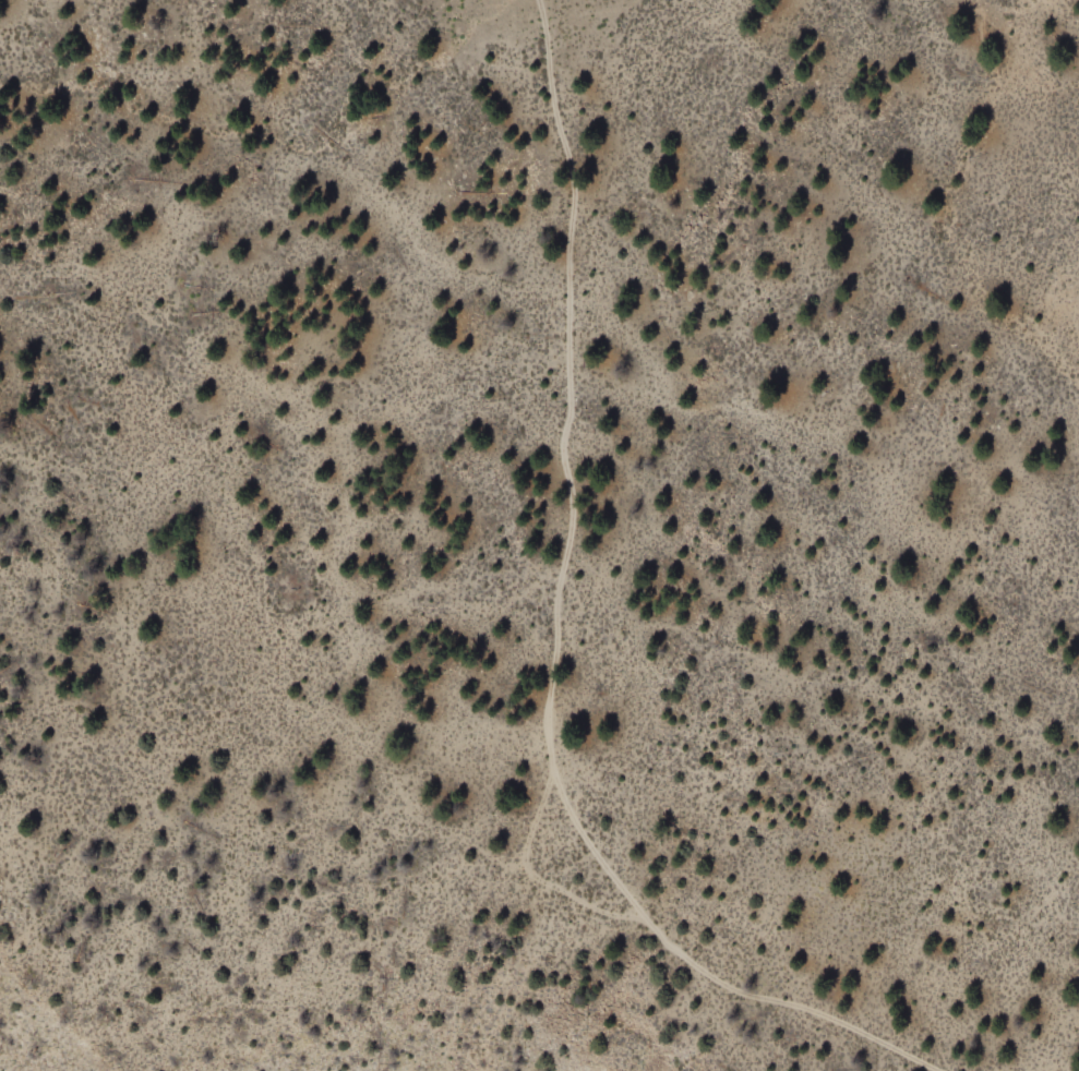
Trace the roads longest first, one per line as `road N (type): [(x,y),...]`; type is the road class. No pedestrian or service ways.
road 1 (track): [(539,0),(575,217),(575,392),(567,437),(576,528),(563,583),(554,744),(566,814),(656,937),(693,971),(730,994),(842,1030),(922,1070)]

